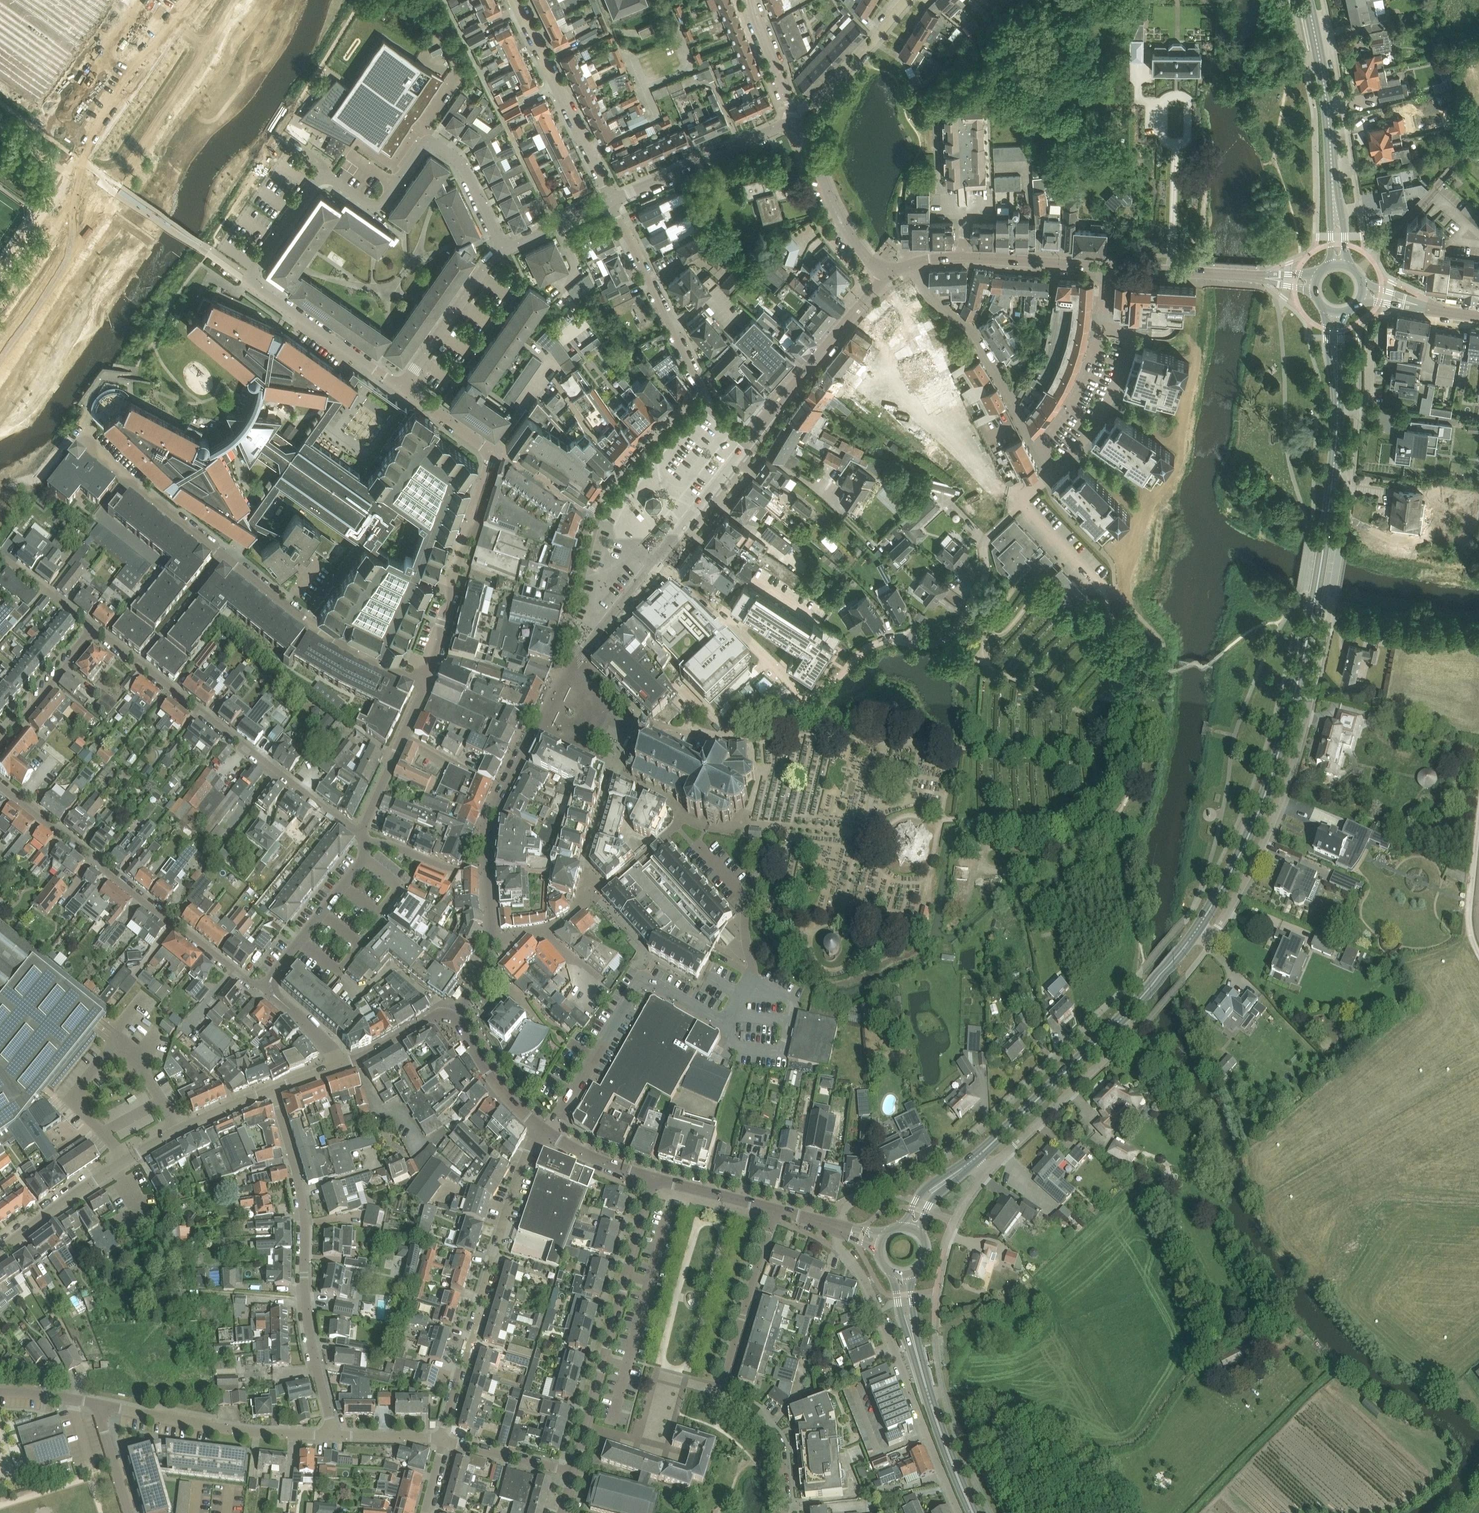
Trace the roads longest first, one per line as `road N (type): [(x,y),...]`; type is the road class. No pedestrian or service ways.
road 1 (tertiary): [(1195,933),(1231,872),(1285,736),(1336,456)]
road 2 (residential): [(1195,933),(1215,931),(1257,857),(1330,618)]
road 3 (residential): [(333,1434),(311,1342),(295,1166),(273,1090)]
road 4 (residential): [(792,1512),(790,1466),(777,1431),(732,1404),(722,1388),(776,1210)]
road 5 (residential): [(269,987),(250,984),(0,785)]
road 6 (residential): [(92,629),(360,835)]
road 7 (residential): [(1092,1019),(977,1135),(849,1205),(838,1230)]
road 8 (unclassified): [(184,0),(0,272)]
road 9 (residential): [(536,1129),(442,1440)]
road 10 (residential): [(0,1251),(119,1163),(273,1090)]
road 11 (residential): [(959,1512),(874,1297),(842,1250),(838,1230)]
road 12 (residential): [(572,1472),(652,1180)]
road 13 (residential): [(501,248),(462,162),(436,144),(425,146),(379,207),(322,173)]
road 14 (unclassified): [(505,788),(546,701),(656,561)]
road 15 (residential): [(422,684),(492,445)]
road 16 (residential): [(422,684),(316,630),(224,559)]
road 17 (residential): [(333,1434),(254,1433),(103,1405)]
road 18 (residential): [(612,202),(514,0)]
road 19 (residential): [(1035,445),(974,333),(932,300),(910,265)]
road 20 (residential): [(612,202),(705,392)]
road 21 (residential): [(747,442),(879,279)]
road 22 (residential): [(993,1164),(1131,1035),(1118,1022)]
road 23 (residential): [(612,202),(796,121)]
road 24 (tertiary): [(973,1159),(1046,1099),(1118,1022)]
road 25 (residential): [(1035,445),(1086,369),(1106,267)]
road 26 (residential): [(1103,594),(1020,507),(1046,479),(1035,445)]
road 27 (residential): [(224,559),(82,438)]
road 28 (residential): [(402,385),(251,277)]
road 29 (residential): [(1356,274),(1478,136)]
road 30 (residential): [(269,987),(364,858),(360,835)]
road 31 (tertiary): [(1331,181),(1308,0)]
road 32 (tertiary): [(974,1512),(914,1343)]
road 33 (residential): [(879,279),(796,121)]
road 34 (residential): [(402,385),(501,248)]
road 35 (residential): [(589,512),(642,449),(705,392)]
road 36 (residential): [(360,835),(422,684)]
road 37 (residential): [(796,121),(840,84),(902,0)]
road 38 (residential): [(489,942),(487,835),(505,788)]
road 39 (unclassified): [(656,561),(747,442)]
road 40 (residential): [(1330,618),(1478,637)]
road 41 (residential): [(961,257),(1106,267)]
road 42 (track): [(1478,820),(1467,918),(1478,961)]
road 43 (residential): [(0,738),(92,629)]
road 44 (residential): [(536,1129),(449,1018)]
road 45 (residential): [(572,1472),(442,1440)]
road 46 (residential): [(796,121),(749,0)]
road 47 (residential): [(776,1210),(652,1180)]
road 48 (residential): [(652,1180),(595,1163),(536,1129)]
road 49 (residential): [(322,173),(251,277)]
road 50 (residential): [(1174,148),(1173,272)]
road 51 (unclassified): [(340,1065),(435,1015),(449,1018)]

